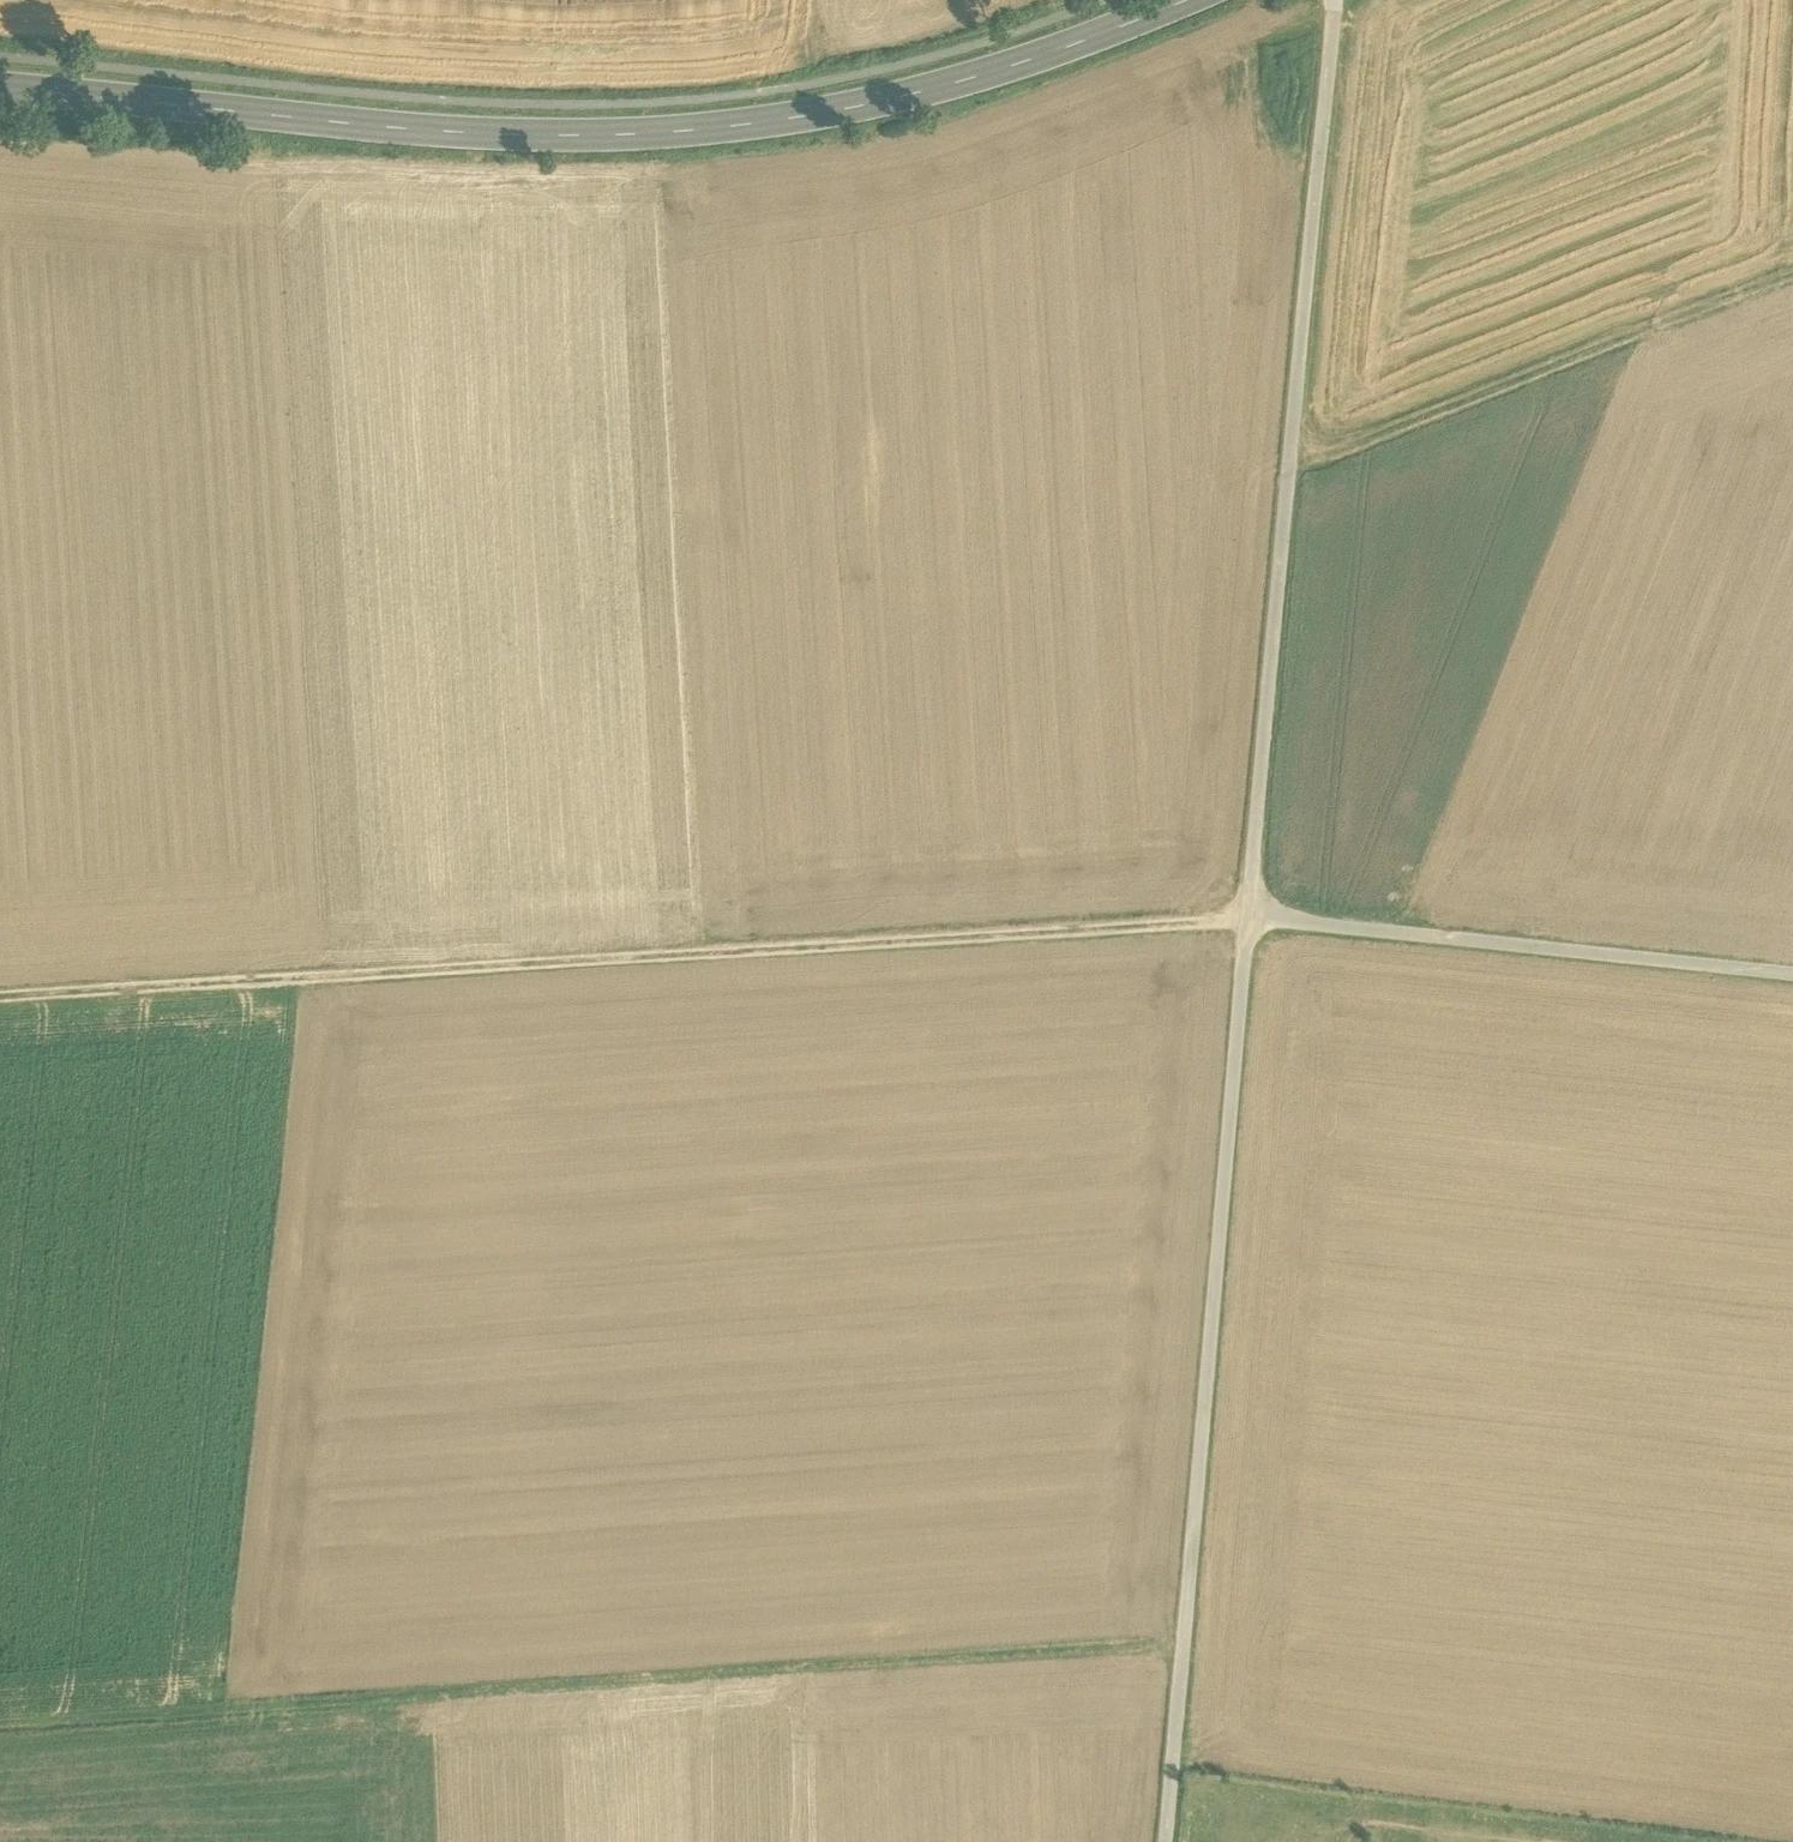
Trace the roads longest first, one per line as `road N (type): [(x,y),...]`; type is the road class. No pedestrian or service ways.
road 1 (track): [(1247,921),(0,999)]
road 2 (secondary): [(0,88),(445,131),(705,128),(933,88),(1185,0)]
road 3 (track): [(0,1721),(1179,1648)]
road 4 (track): [(1247,921),(1163,1841)]
road 5 (track): [(1292,465),(1792,276)]

